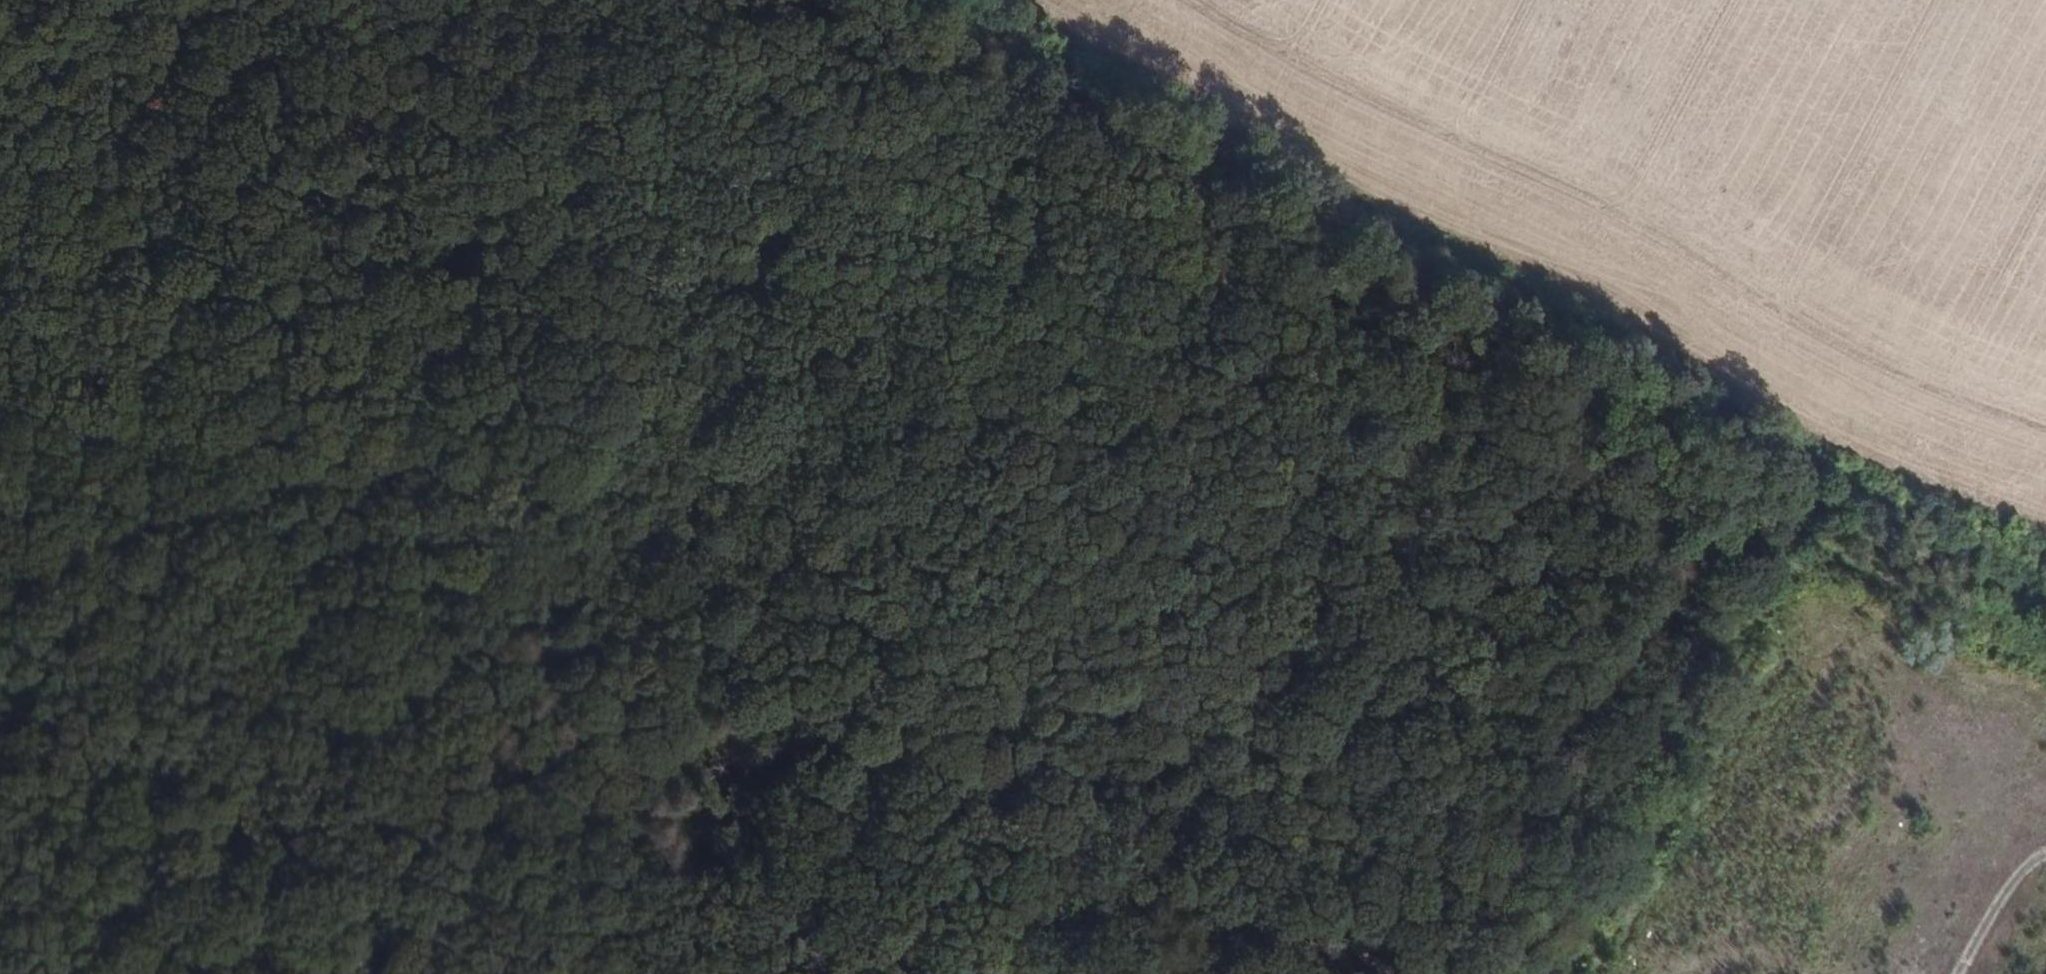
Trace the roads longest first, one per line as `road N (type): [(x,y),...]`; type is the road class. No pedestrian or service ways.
road 1 (track): [(1957,973),(1992,907),(2045,853)]

